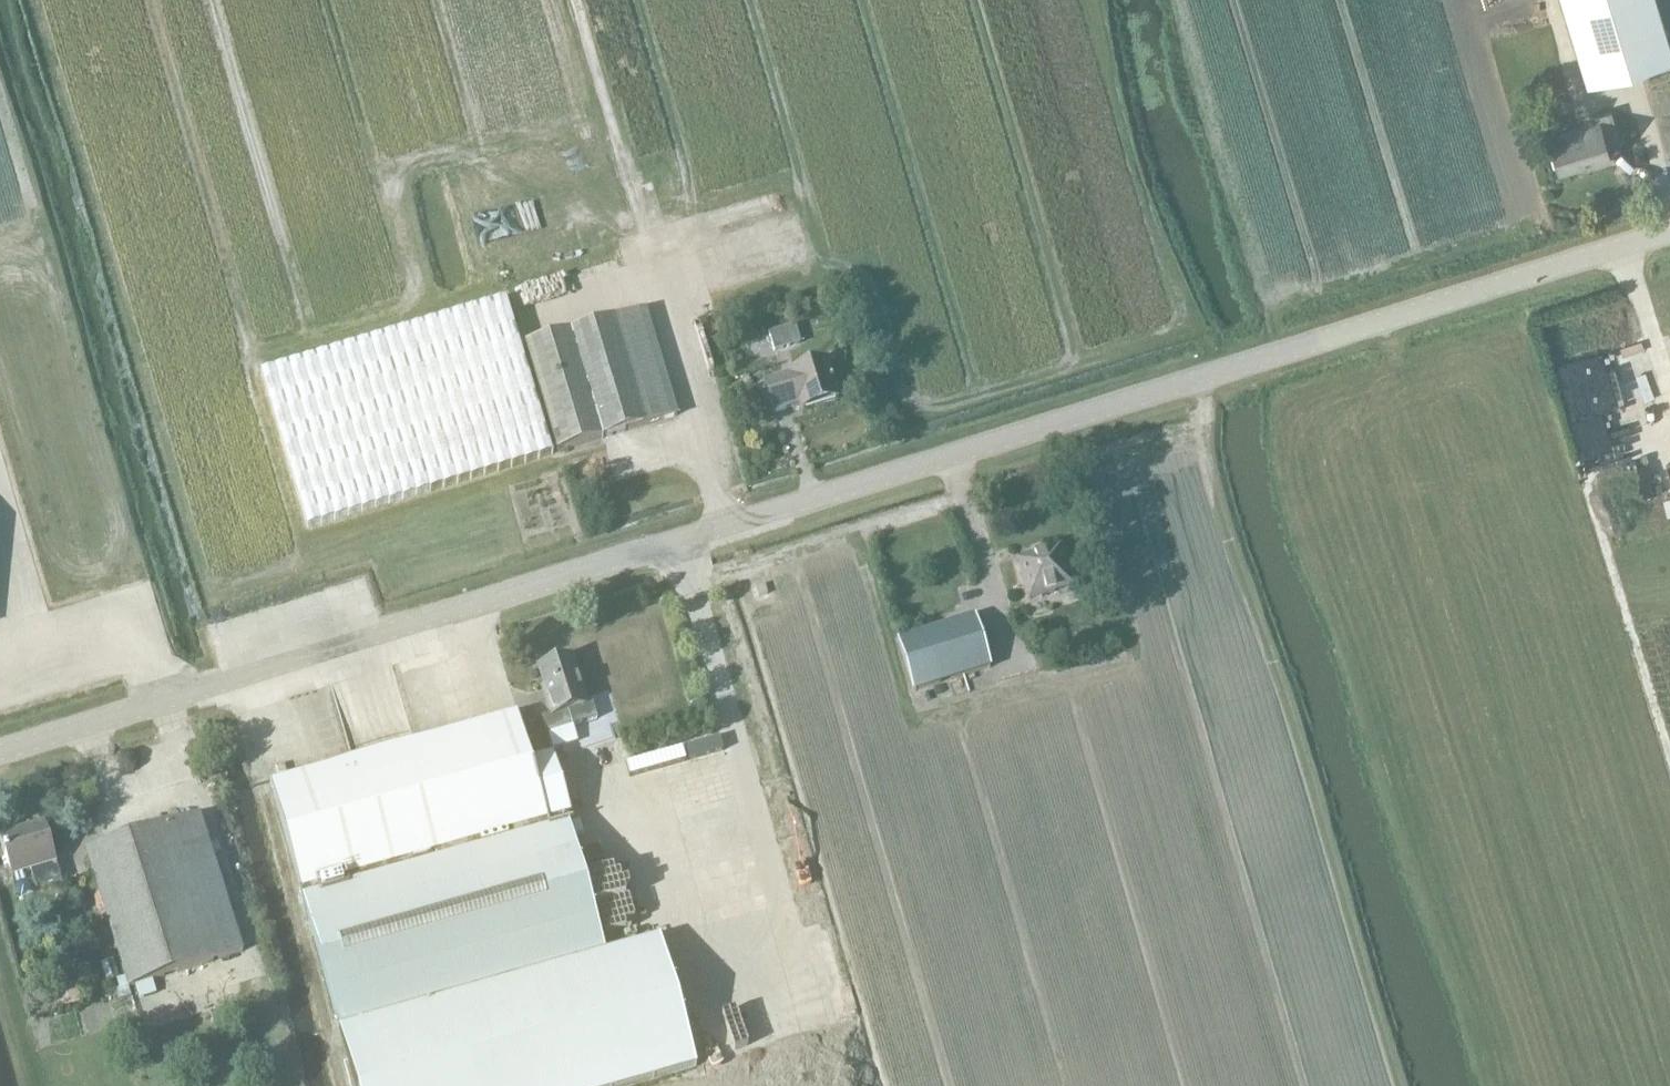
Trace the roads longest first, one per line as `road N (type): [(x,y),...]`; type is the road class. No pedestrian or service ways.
road 1 (unclassified): [(0,754),(1669,232)]

